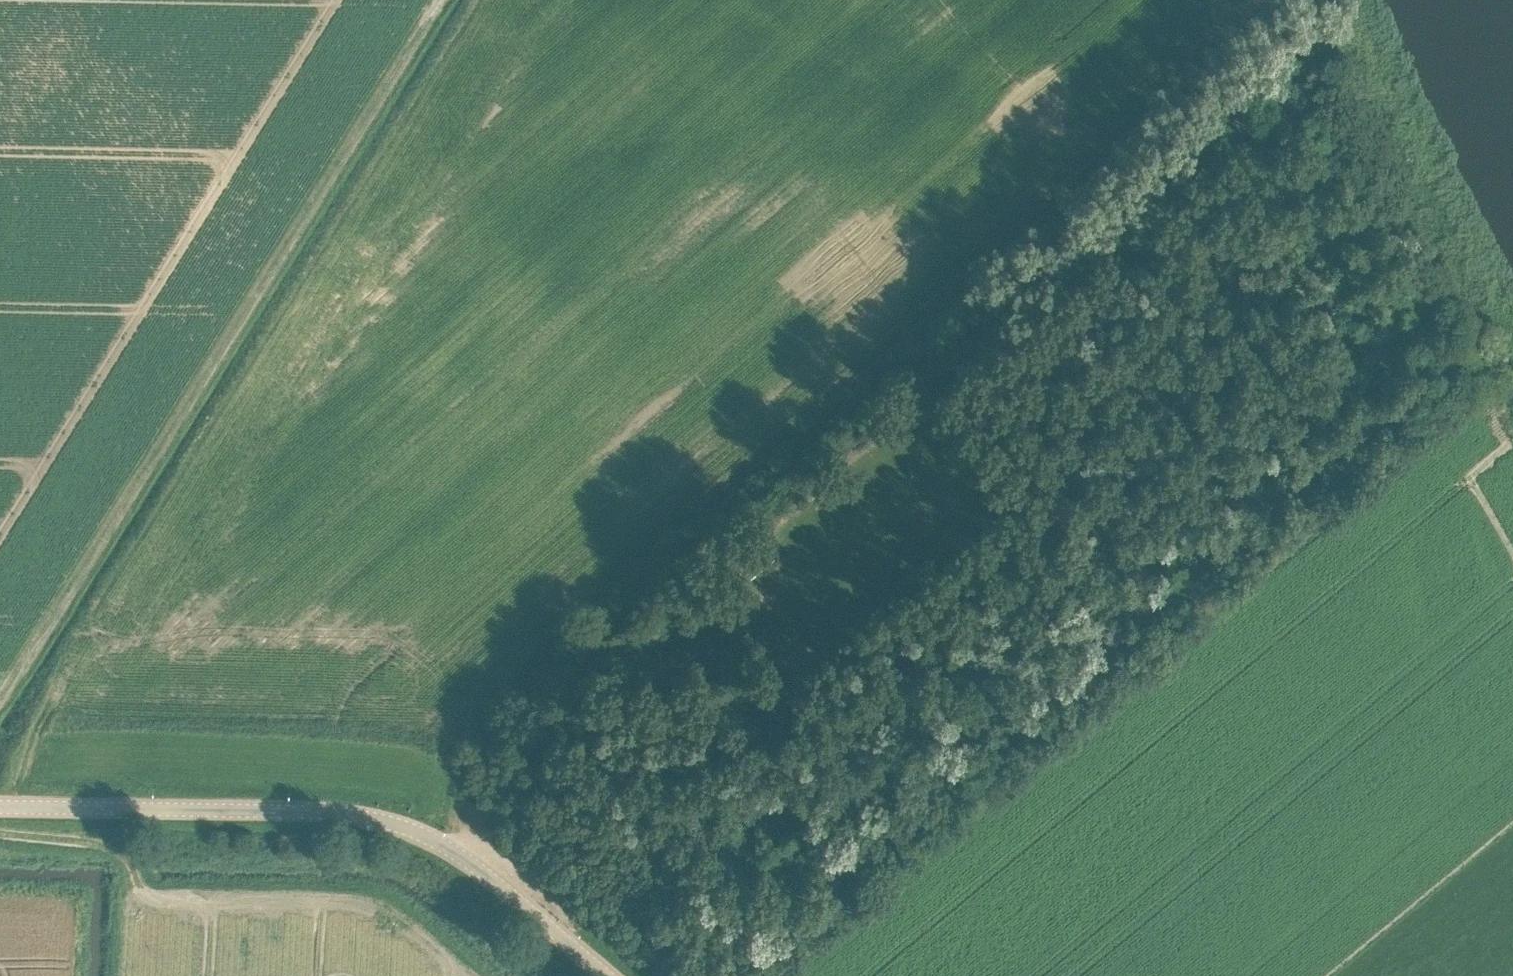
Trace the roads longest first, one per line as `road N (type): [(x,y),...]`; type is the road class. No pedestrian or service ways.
road 1 (tertiary): [(0,800),(332,809),(390,820),(477,862),(613,975)]

